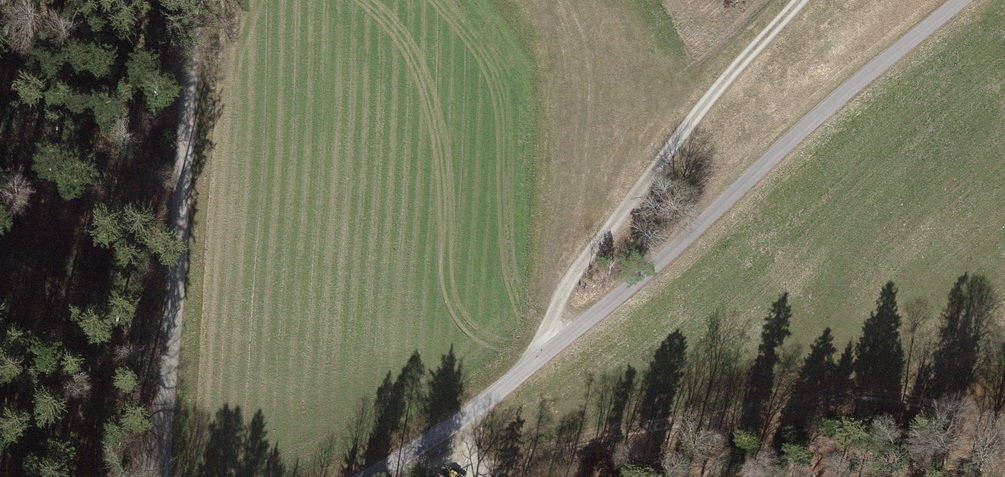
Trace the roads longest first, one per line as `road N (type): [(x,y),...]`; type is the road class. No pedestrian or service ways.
road 1 (unclassified): [(369,476),(409,456),(666,257),(957,0)]
road 2 (track): [(458,476),(574,442),(848,396),(1004,422)]
road 3 (track): [(194,0),(176,305),(156,451),(137,476)]
road 4 (track): [(553,346),(566,292),(701,109),(795,0)]

